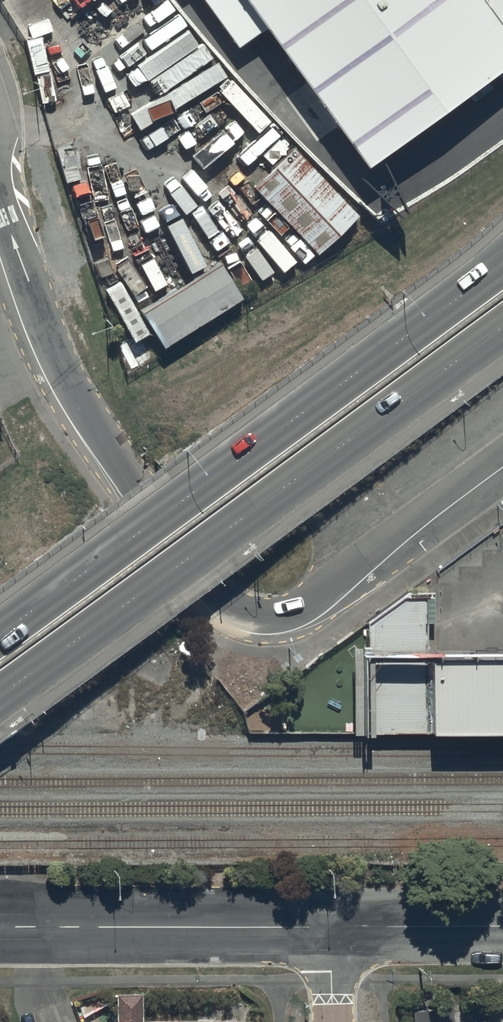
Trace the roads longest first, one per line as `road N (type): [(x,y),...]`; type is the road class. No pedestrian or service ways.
road 1 (secondary): [(502,460),(315,598),(276,615),(239,609),(216,590),(131,480),(73,387),(0,198)]
road 2 (primary): [(0,629),(502,263)]
road 3 (primary): [(502,328),(0,690)]
road 4 (tertiary): [(0,929),(328,925)]
road 5 (tertiary): [(328,925),(502,924)]

